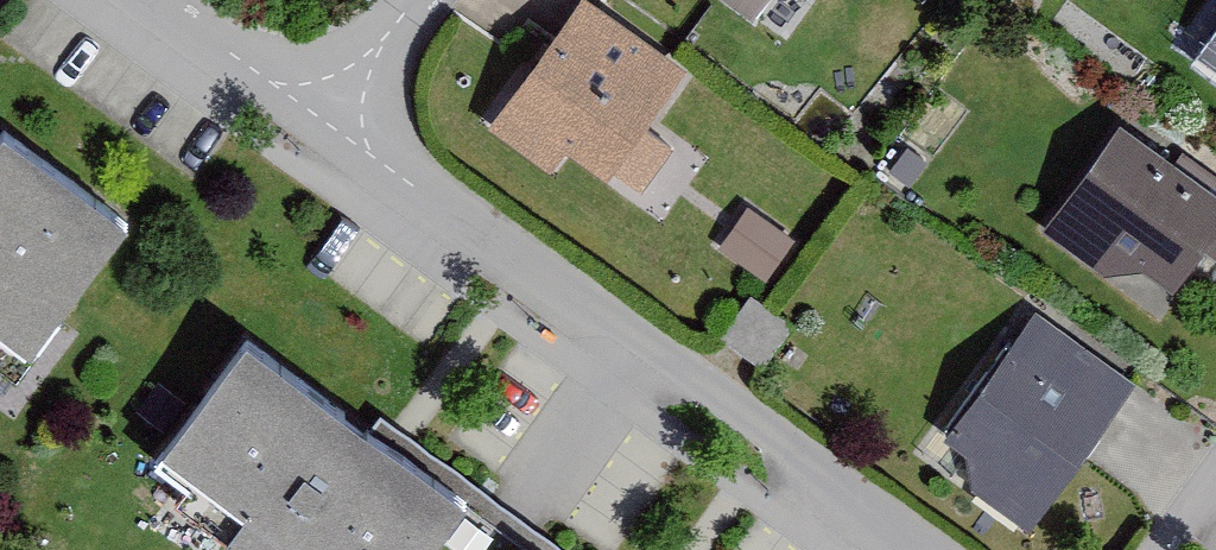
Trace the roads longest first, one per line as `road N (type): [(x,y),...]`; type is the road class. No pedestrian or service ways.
road 1 (residential): [(902,549),(321,138)]
road 2 (residential): [(321,138),(132,0)]
road 3 (residential): [(321,138),(421,0)]

